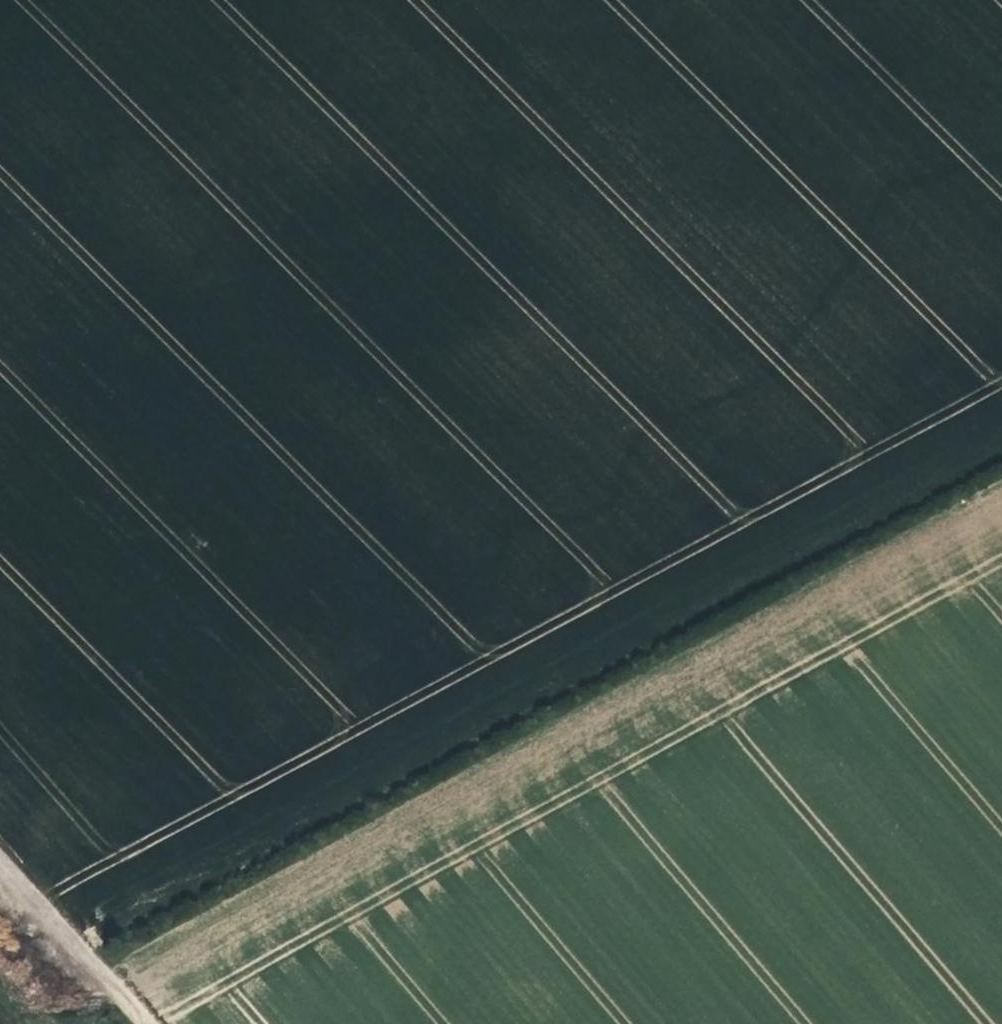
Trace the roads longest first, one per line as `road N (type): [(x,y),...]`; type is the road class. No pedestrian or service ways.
road 1 (track): [(0,858),(153,1023)]

